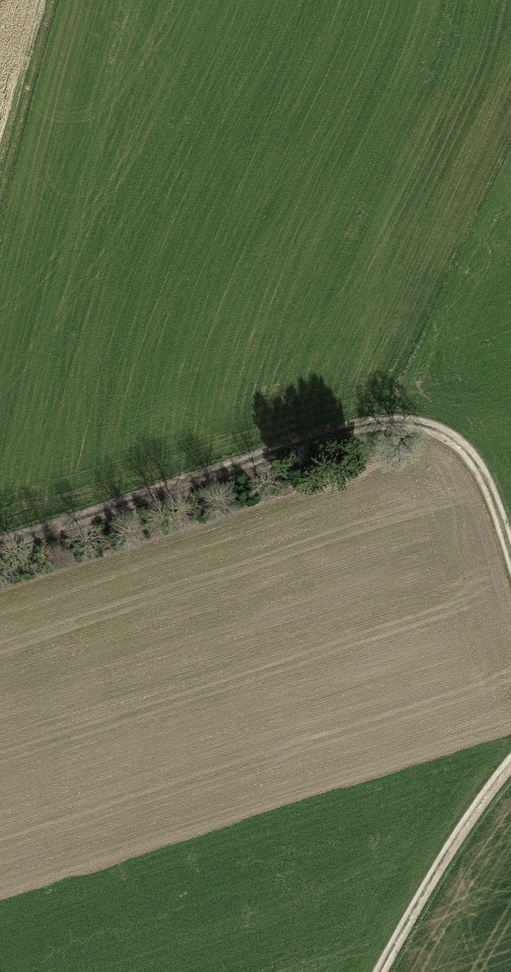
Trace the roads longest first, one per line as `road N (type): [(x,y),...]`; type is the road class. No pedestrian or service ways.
road 1 (track): [(510,561),(482,481),(456,445),(418,430),(358,431),(0,548)]
road 2 (track): [(381,971),(510,764)]
road 3 (track): [(49,0),(0,188)]

